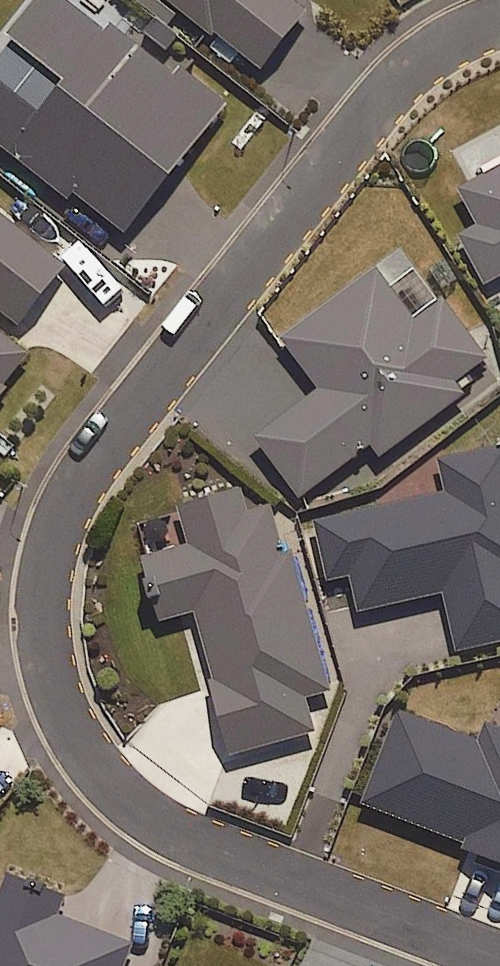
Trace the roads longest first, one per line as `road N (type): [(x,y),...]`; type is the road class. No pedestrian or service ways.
road 1 (residential): [(492,965),(138,826),(68,758),(33,664),(28,614),(33,567),(81,465),(377,105),(458,38),(499,20)]

